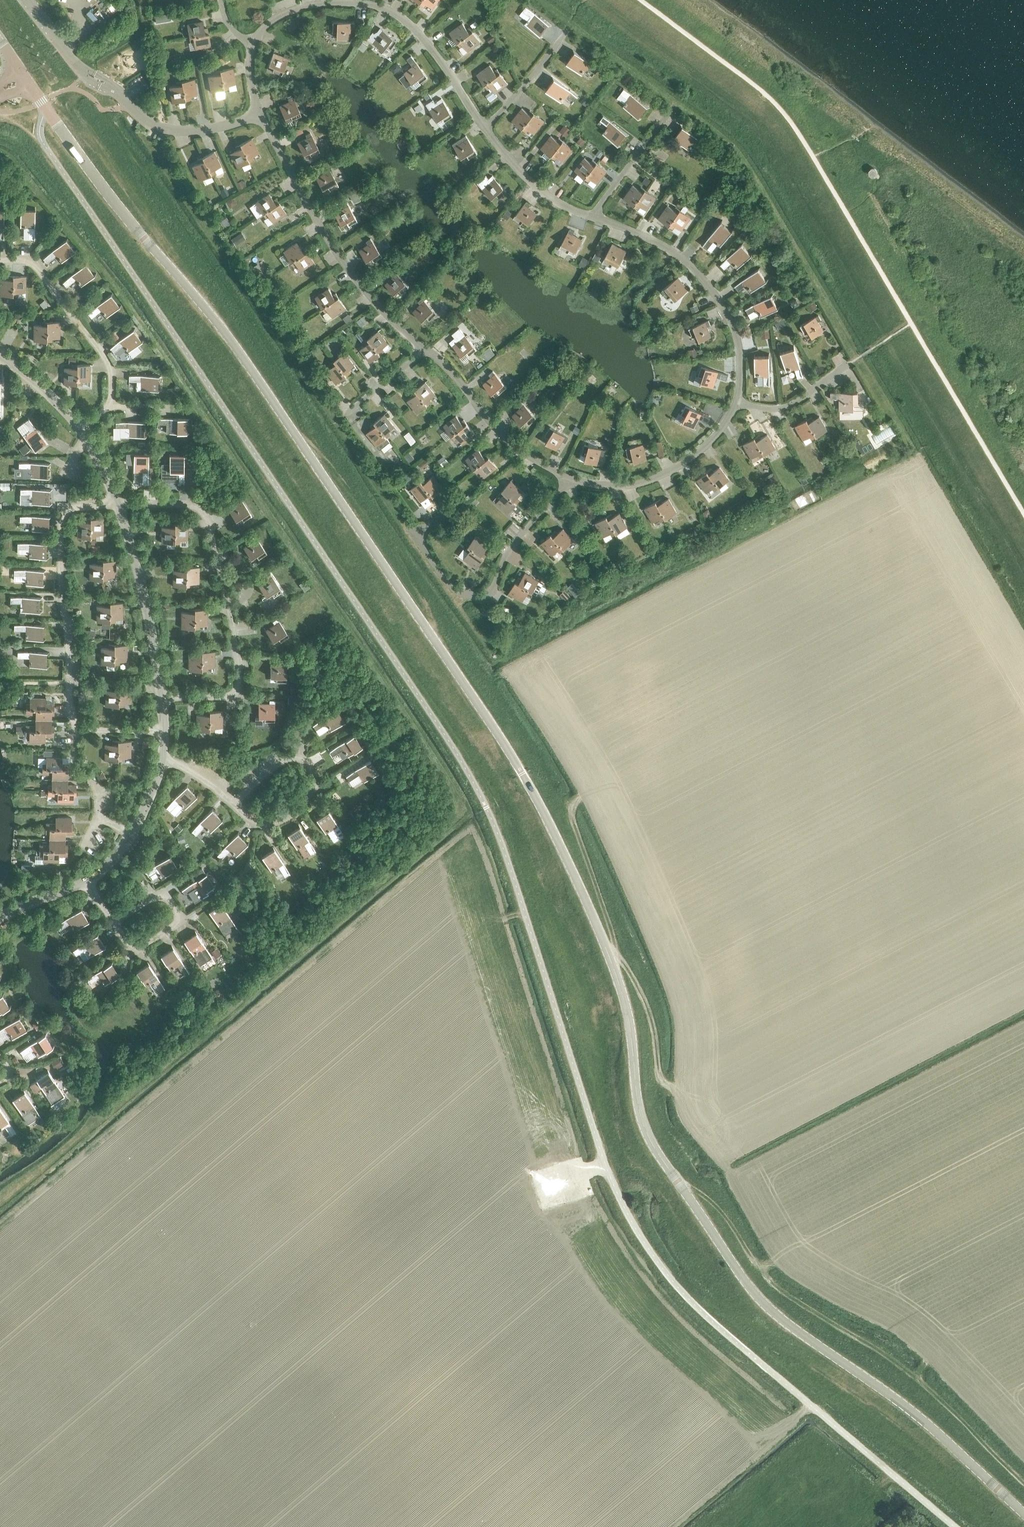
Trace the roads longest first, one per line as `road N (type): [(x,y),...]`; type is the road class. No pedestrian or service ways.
road 1 (tertiary): [(1023,1512),(925,1418),(784,1319),(744,1277),(649,1139),(627,999),(574,870),(522,772),(265,389),(47,111)]
road 2 (unclassified): [(956,1526),(671,1276),(625,1206),(487,806)]
road 3 (residential): [(487,806),(462,758),(41,139),(47,111)]
road 4 (residential): [(164,733),(75,729),(61,523),(71,509),(118,504)]
road 5 (unclassified): [(164,700),(231,697),(238,689),(213,524),(191,505),(118,504)]
road 6 (unclassified): [(487,128),(422,31),(389,9),(310,3),(252,40)]
road 7 (unclassified): [(260,113),(329,239),(403,332),(428,348)]
road 8 (unclassified): [(567,481),(517,541),(493,594),(477,599),(455,587),(419,531),(451,510)]
road 9 (unclassified): [(739,401),(740,343),(711,286),(687,258),(596,217)]
road 10 (unclassified): [(567,481),(615,487),(684,465),(723,434),(739,401)]
road 11 (residential): [(164,700),(145,589),(118,504)]
road 12 (unclassified): [(428,348),(498,428),(567,481)]
road 13 (unclassified): [(151,123),(86,74),(26,0)]
road 14 (unclassified): [(114,406),(114,371),(35,263)]
road 15 (residential): [(89,883),(134,835),(166,762)]
road 16 (unclassified): [(596,217),(545,193),(487,128)]
road 17 (unclassified): [(596,217),(683,103)]
road 18 (unclassified): [(487,128),(580,27)]
road 19 (unclassified): [(116,921),(158,897),(175,904),(178,919),(167,936),(134,947)]
road 20 (unclassified): [(739,401),(784,406),(859,357)]
road 21 (unclassified): [(315,761),(318,782),(303,808),(279,824),(258,823),(235,804)]

